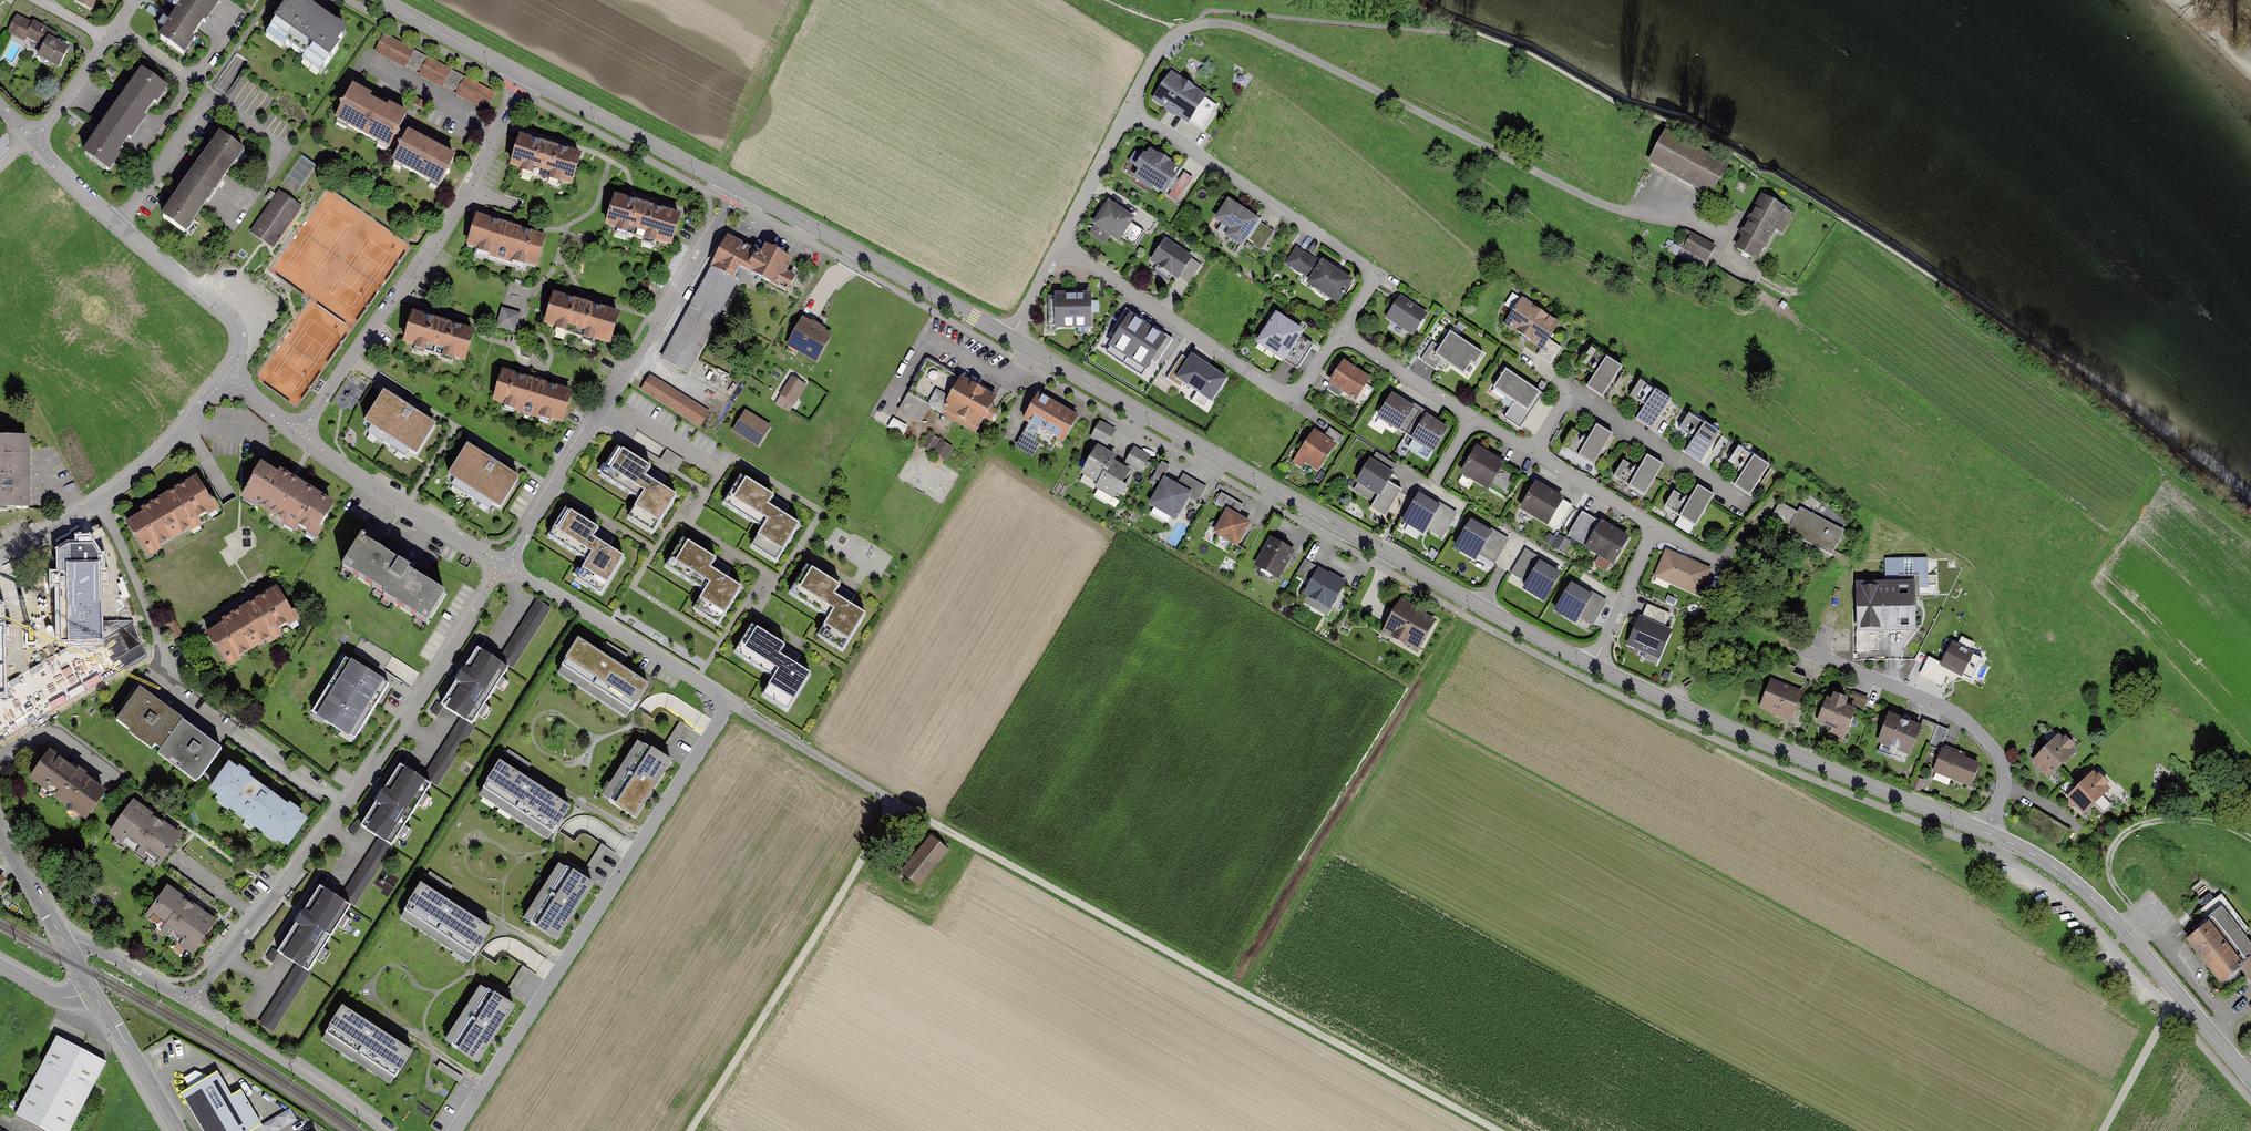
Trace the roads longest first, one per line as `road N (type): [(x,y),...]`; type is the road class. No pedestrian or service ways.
road 1 (track): [(1497,1130),(897,806),(726,702)]
road 2 (residential): [(1131,110),(1179,33),(1221,24),(1318,61),(1597,204),(1727,229)]
road 3 (tertiary): [(1592,666),(1011,338)]
road 4 (residential): [(505,565),(398,736),(194,1000)]
road 5 (residential): [(726,702),(457,1130)]
road 6 (residential): [(738,188),(505,565)]
road 7 (tertiary): [(1986,833),(1592,666)]
road 8 (residential): [(303,429),(453,217),(524,76)]
road 9 (track): [(897,806),(691,1130)]
road 10 (residential): [(1131,110),(1363,261),(1372,275),(1368,295),(1339,337)]
road 11 (tertiary): [(2250,1077),(2080,887),(1986,833)]
road 12 (residential): [(1339,337),(1298,397),(1282,395),(1060,245)]
road 13 (residential): [(232,377),(241,342),(225,310),(119,223),(36,137)]
road 14 (tertiary): [(1011,338),(738,188)]
road 15 (residential): [(1986,833),(2004,773),(2001,758),(1965,721),(1807,653)]
road 16 (residential): [(0,560),(128,482),(232,377)]
road 17 (residential): [(1592,666),(1650,526),(1534,454)]
road 18 (residential): [(1534,454),(1570,393),(1745,501)]
road 19 (residential): [(726,702),(505,565)]
road 20 (residential): [(303,429),(347,467),(505,565)]
road 21 (track): [(2250,840),(2197,821),(2168,822),(2114,846),(2107,864),(2132,907),(2127,935)]
road 22 (tertiary): [(738,188),(524,76)]
road 23 (residential): [(194,1000),(382,1130)]
road 24 (residential): [(136,0),(36,137)]
road 25 (tertiary): [(91,988),(176,1130)]
road 26 (tertiary): [(524,76),(382,0)]
road 27 (residential): [(1474,418),(1339,337)]
road 28 (track): [(2181,999),(2102,1130)]
road 29 (residential): [(1060,245),(1131,110)]
road 30 (residential): [(194,1000),(82,941),(67,945)]
road 31 (tertiary): [(0,832),(67,945)]

